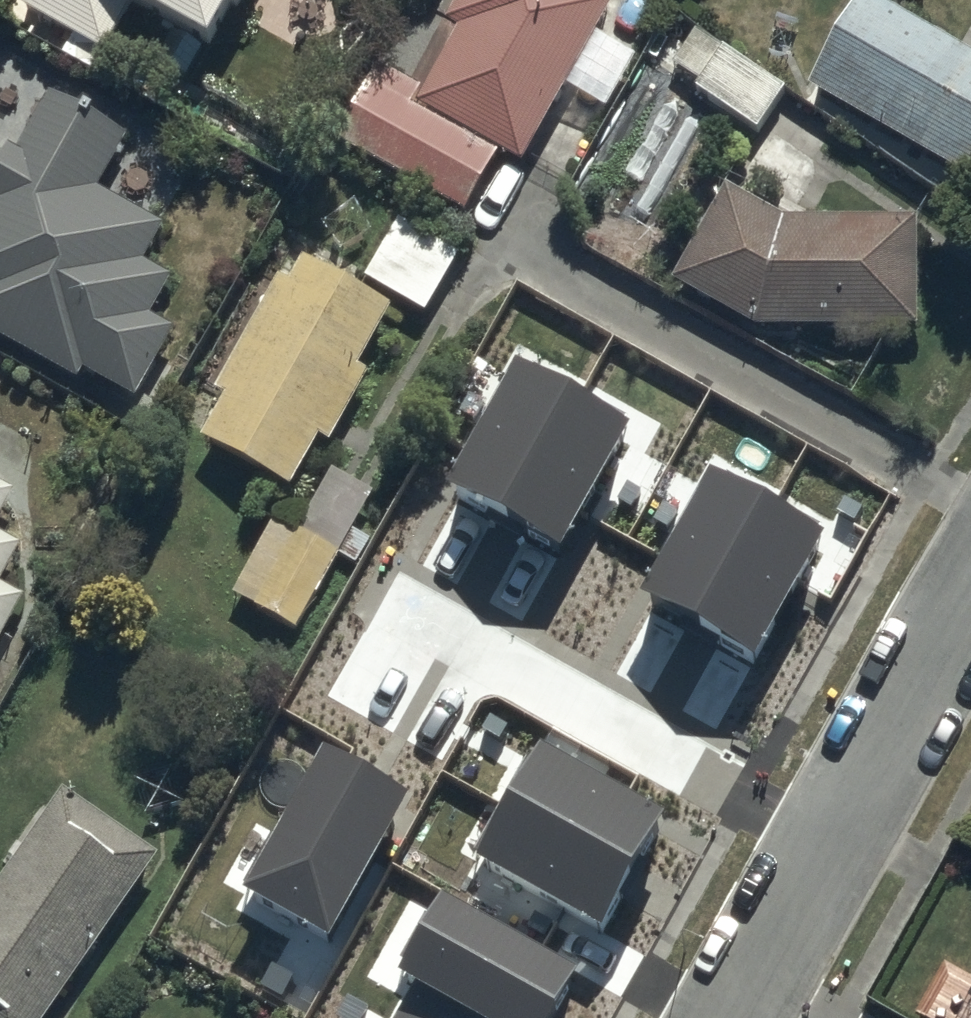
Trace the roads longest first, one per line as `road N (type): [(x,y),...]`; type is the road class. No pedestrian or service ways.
road 1 (residential): [(970,613),(735,1017)]

